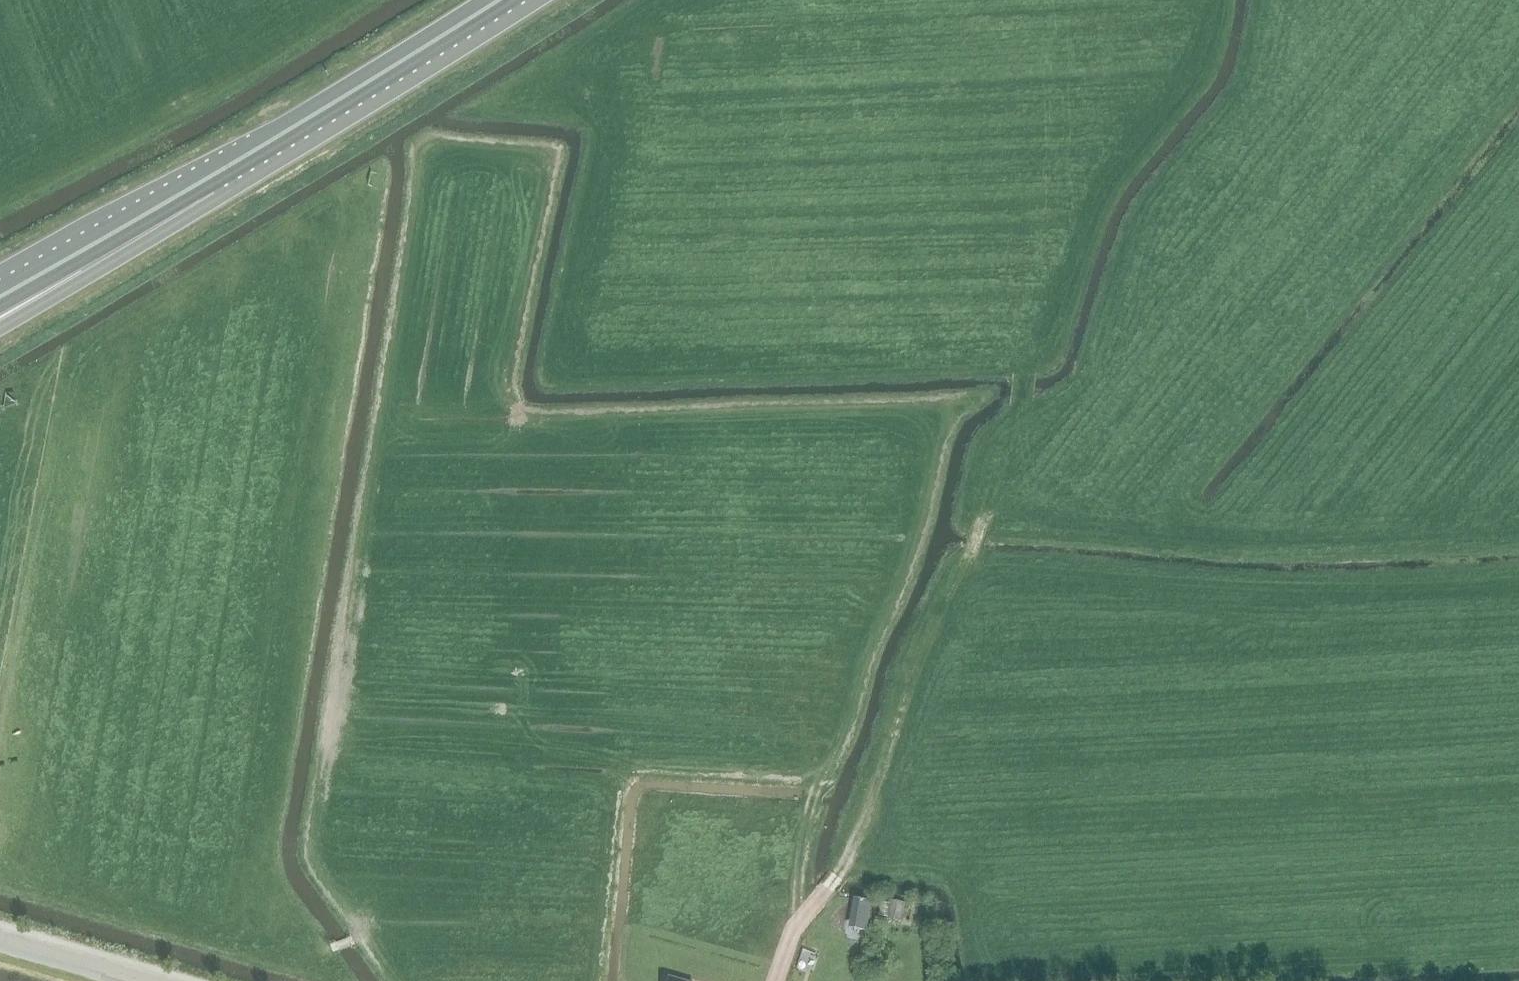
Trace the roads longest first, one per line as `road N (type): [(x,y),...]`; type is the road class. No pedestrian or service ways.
road 1 (track): [(831,883),(873,813),(936,632),(988,518)]
road 2 (trunk): [(0,328),(216,199),(254,151)]
road 3 (trunk): [(0,294),(254,151)]
road 4 (trunk): [(254,151),(495,0)]
road 5 (tertiary): [(146,980),(0,939)]

